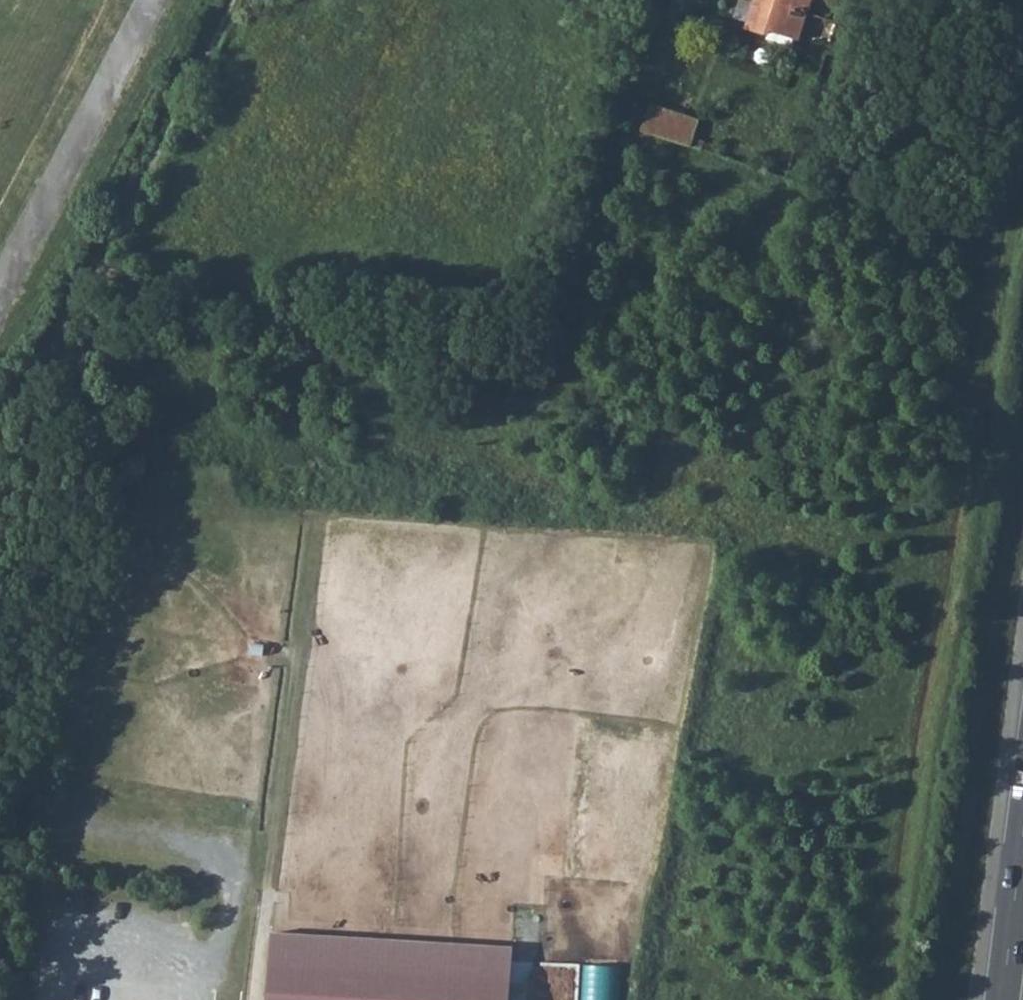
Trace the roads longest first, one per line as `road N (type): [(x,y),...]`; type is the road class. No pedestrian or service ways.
road 1 (track): [(226,0),(158,156),(0,452)]
road 2 (track): [(249,999),(314,527)]
road 3 (trunk): [(1022,837),(1002,999)]

